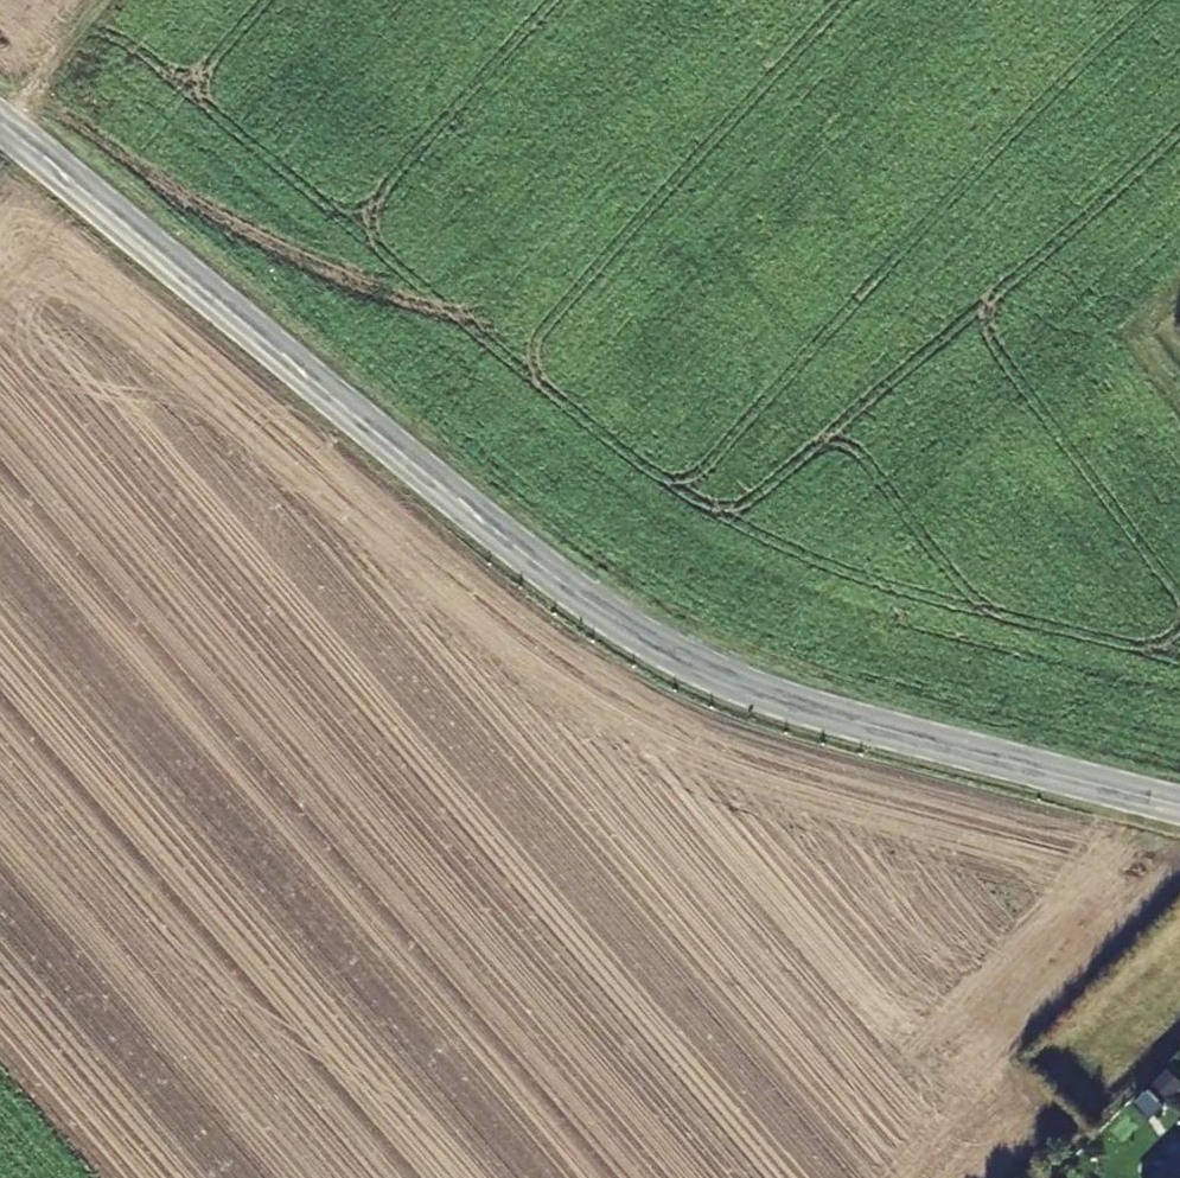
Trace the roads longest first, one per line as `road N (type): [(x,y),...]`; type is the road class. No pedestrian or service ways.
road 1 (tertiary): [(1179,805),(727,684),(574,590),(0,120)]
road 2 (track): [(7,125),(103,0)]

